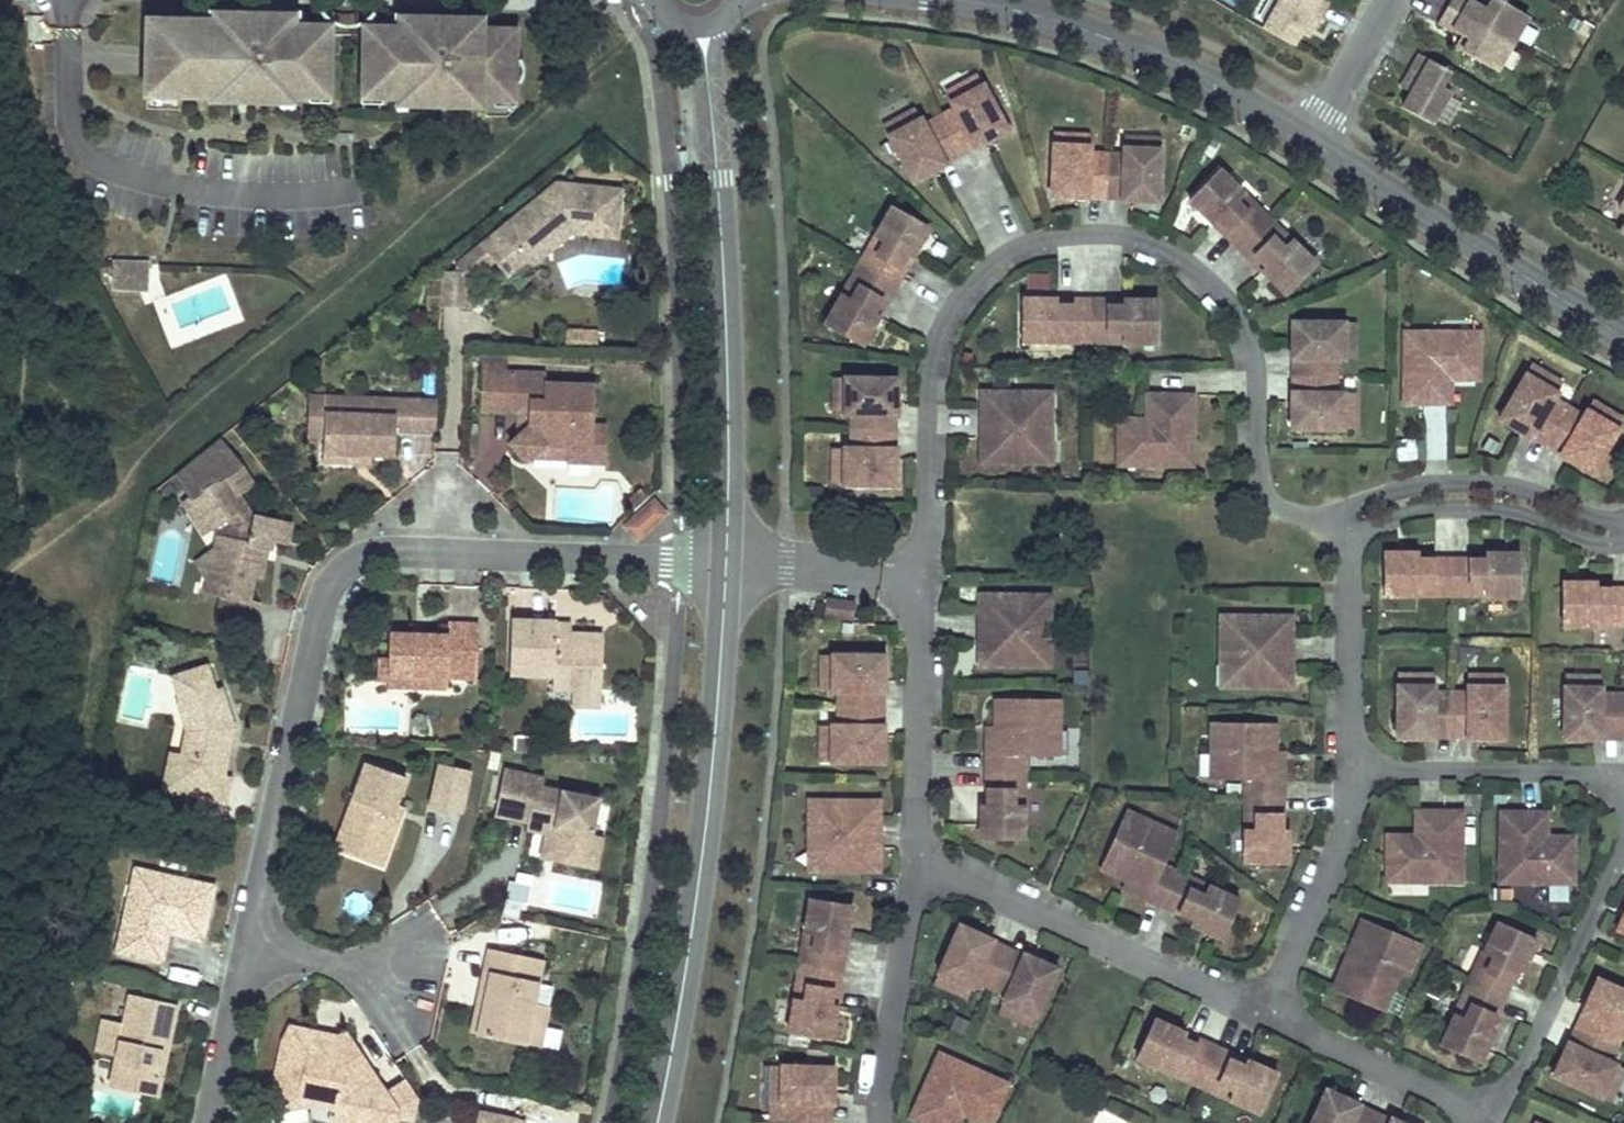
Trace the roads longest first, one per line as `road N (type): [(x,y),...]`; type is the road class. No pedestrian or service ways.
road 1 (residential): [(726,563),(393,551),(364,557),(338,575),(325,598),(211,1122)]
road 2 (residential): [(726,563),(690,1007),(660,1122)]
road 3 (residential): [(708,89),(724,291),(726,563)]
road 4 (residential): [(959,0),(1138,50),(1309,141)]
road 5 (residential): [(1309,141),(1623,337)]
road 6 (residential): [(1309,141),(1390,0)]
road 7 (residential): [(880,573),(726,563)]

